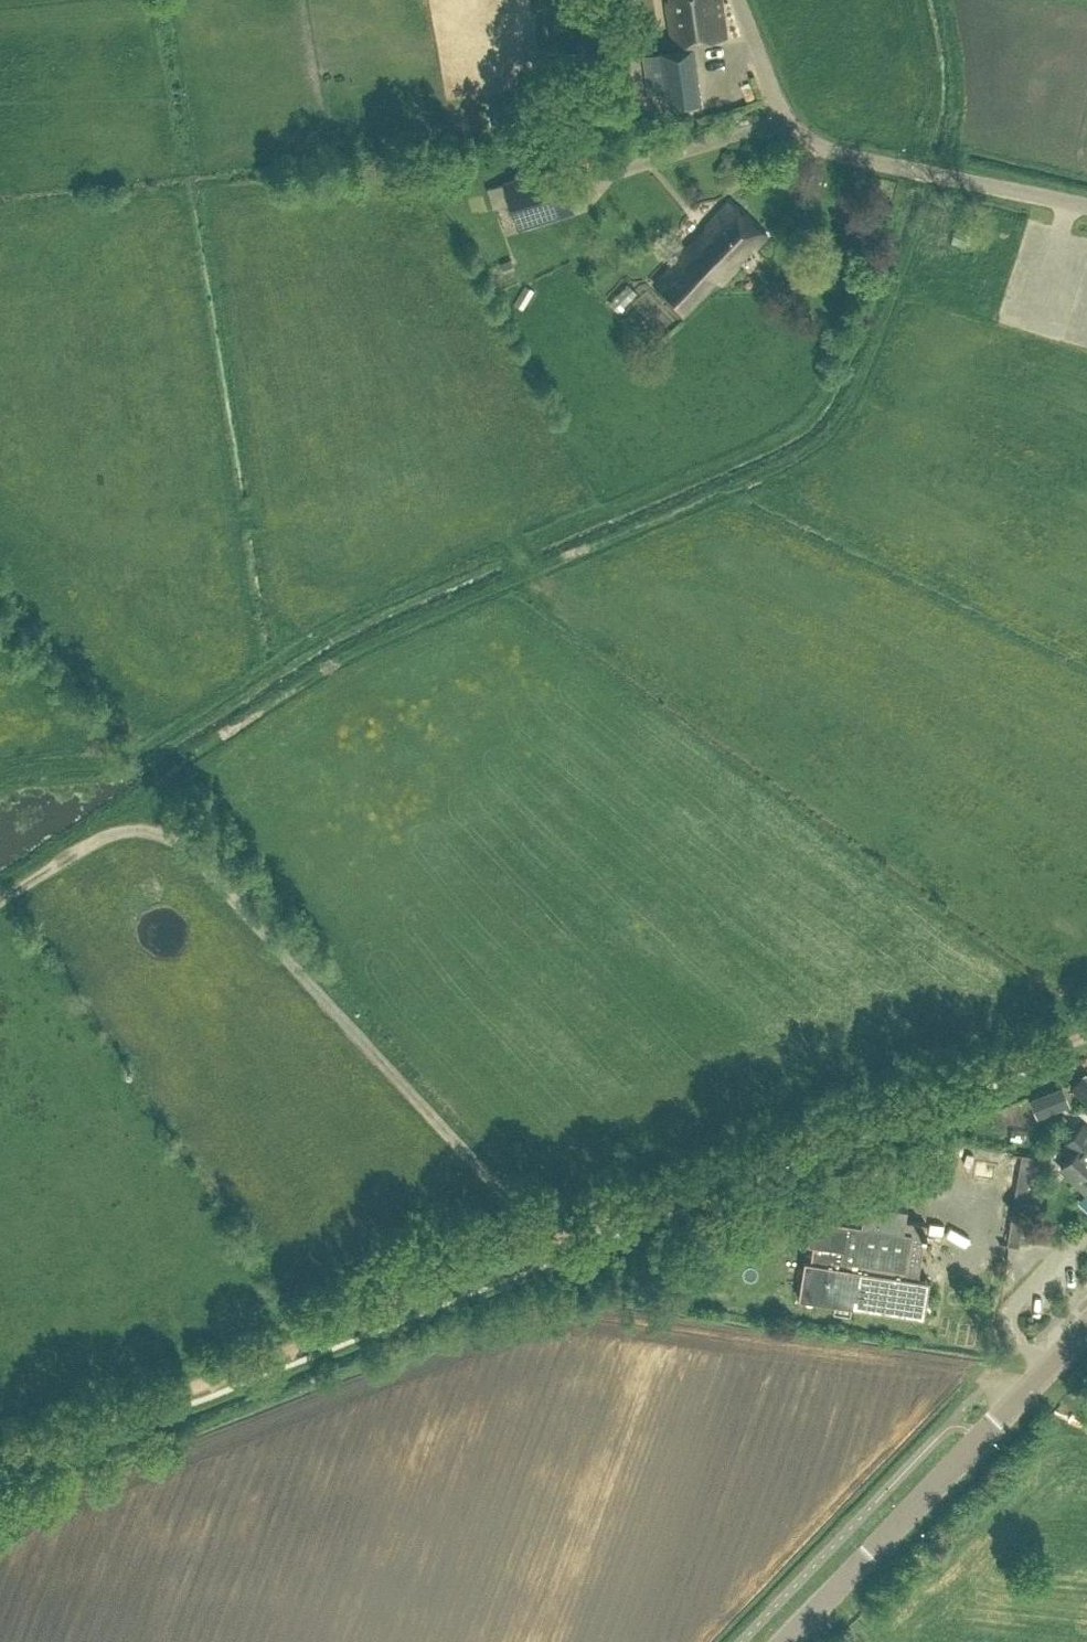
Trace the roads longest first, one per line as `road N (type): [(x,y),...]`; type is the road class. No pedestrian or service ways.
road 1 (track): [(0,1461),(1066,1044)]
road 2 (track): [(937,168),(872,351),(815,440),(739,482),(331,658),(168,777),(120,830)]
road 3 (track): [(0,899),(112,831),(169,836),(559,1253)]
road 4 (track): [(531,569),(505,556),(322,637),(135,761),(44,773),(0,789)]
road 5 (unclassified): [(1086,200),(785,133),(741,0)]
road 6 (tertiary): [(781,1641),(1086,1329)]

